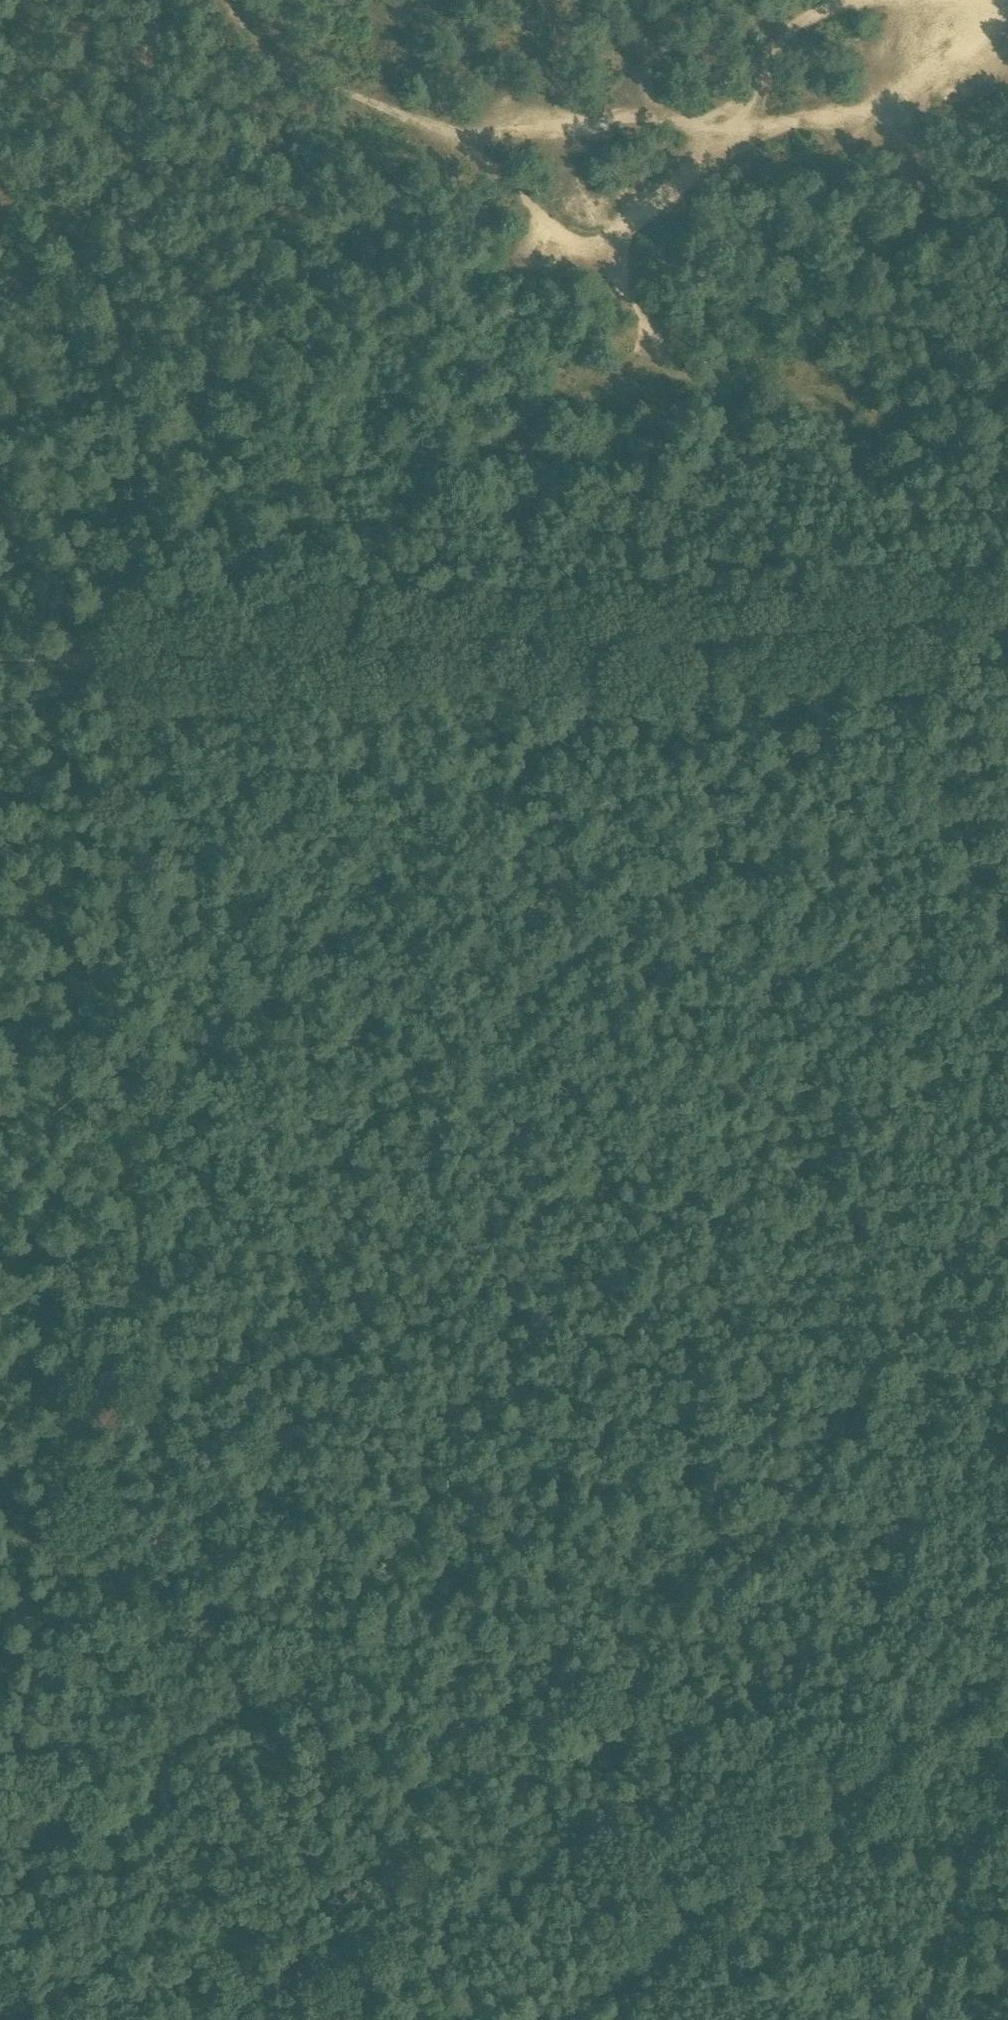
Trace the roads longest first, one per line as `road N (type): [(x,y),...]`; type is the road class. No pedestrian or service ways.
road 1 (track): [(83,652),(1007,618)]
road 2 (track): [(83,652),(115,541),(131,210),(155,61),(155,0)]
road 3 (unclassified): [(573,2019),(1007,1682)]

